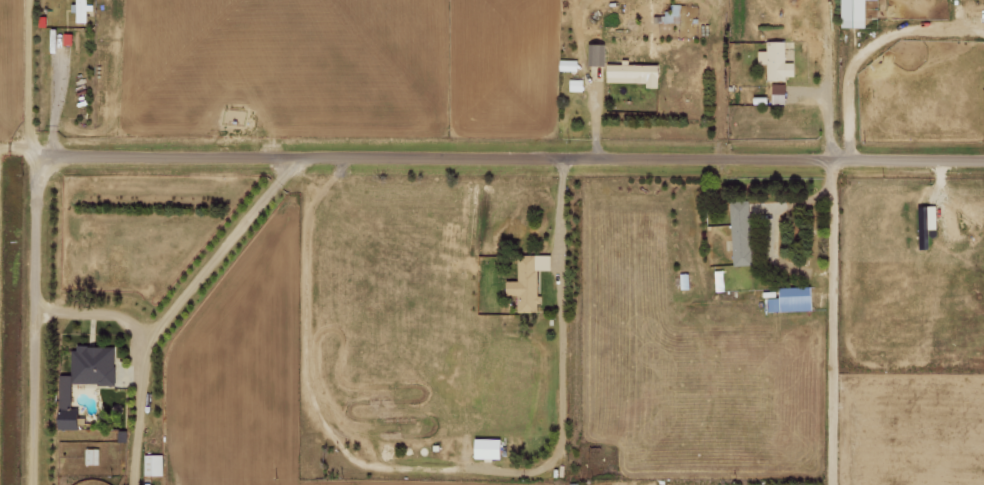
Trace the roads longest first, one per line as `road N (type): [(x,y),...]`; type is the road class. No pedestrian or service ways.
road 1 (residential): [(983,157),(35,156)]
road 2 (residential): [(315,155),(280,177),(145,339),(130,484)]
road 3 (residential): [(31,484),(35,156)]
road 4 (residential): [(33,309),(118,316),(145,339)]

